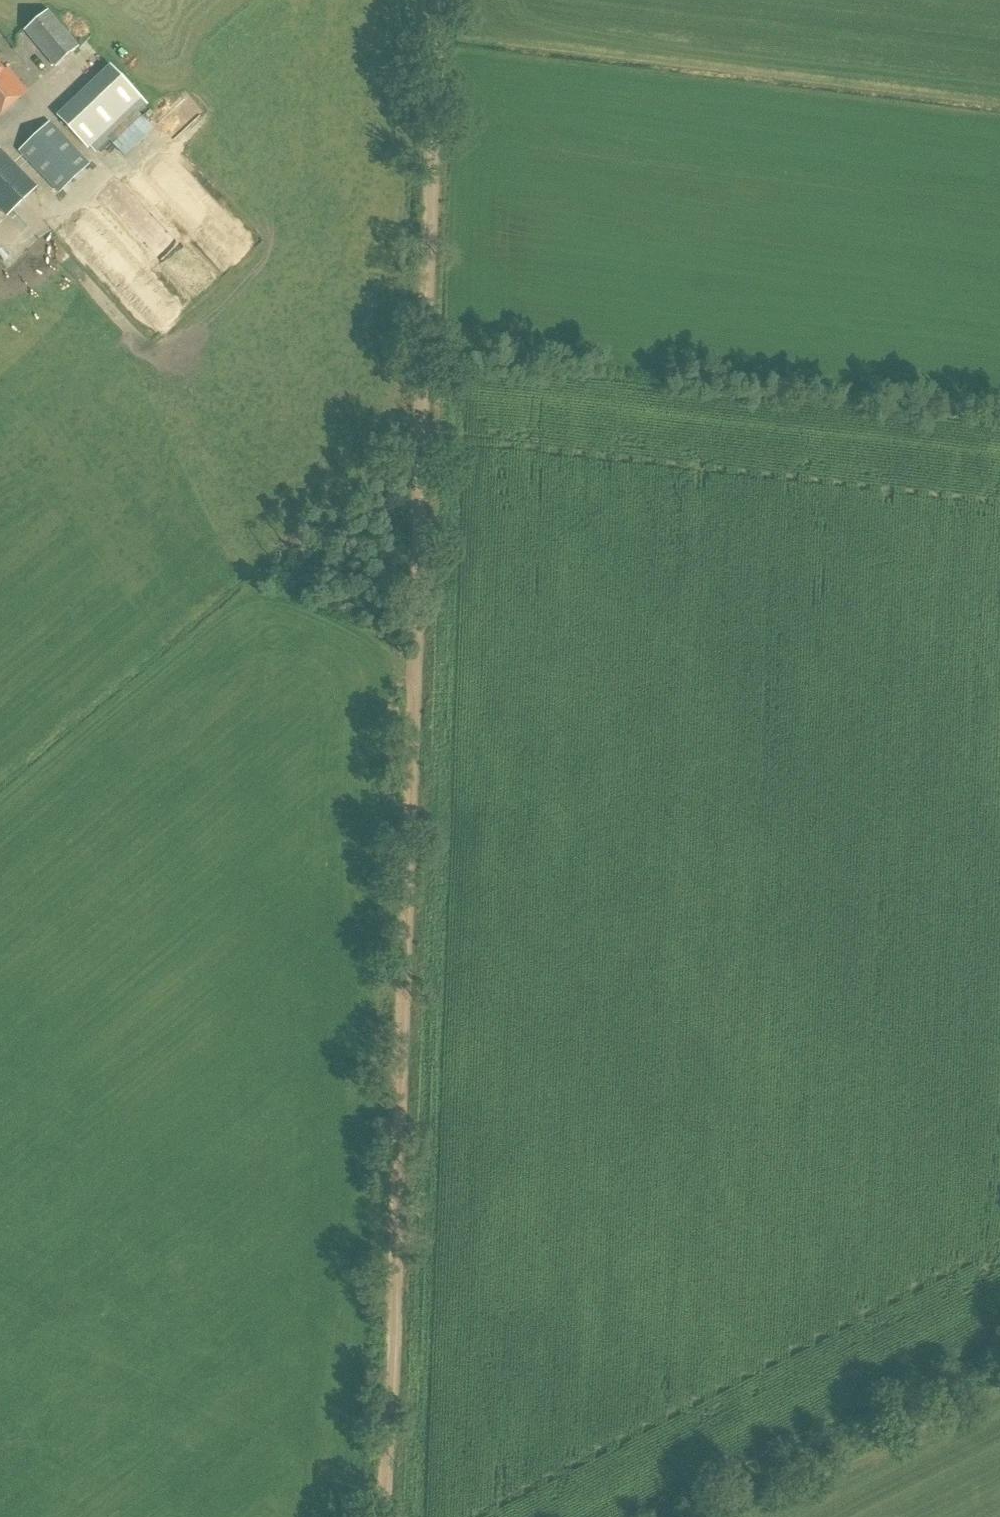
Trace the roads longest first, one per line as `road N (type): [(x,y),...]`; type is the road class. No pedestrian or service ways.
road 1 (track): [(365,1516),(435,0)]

